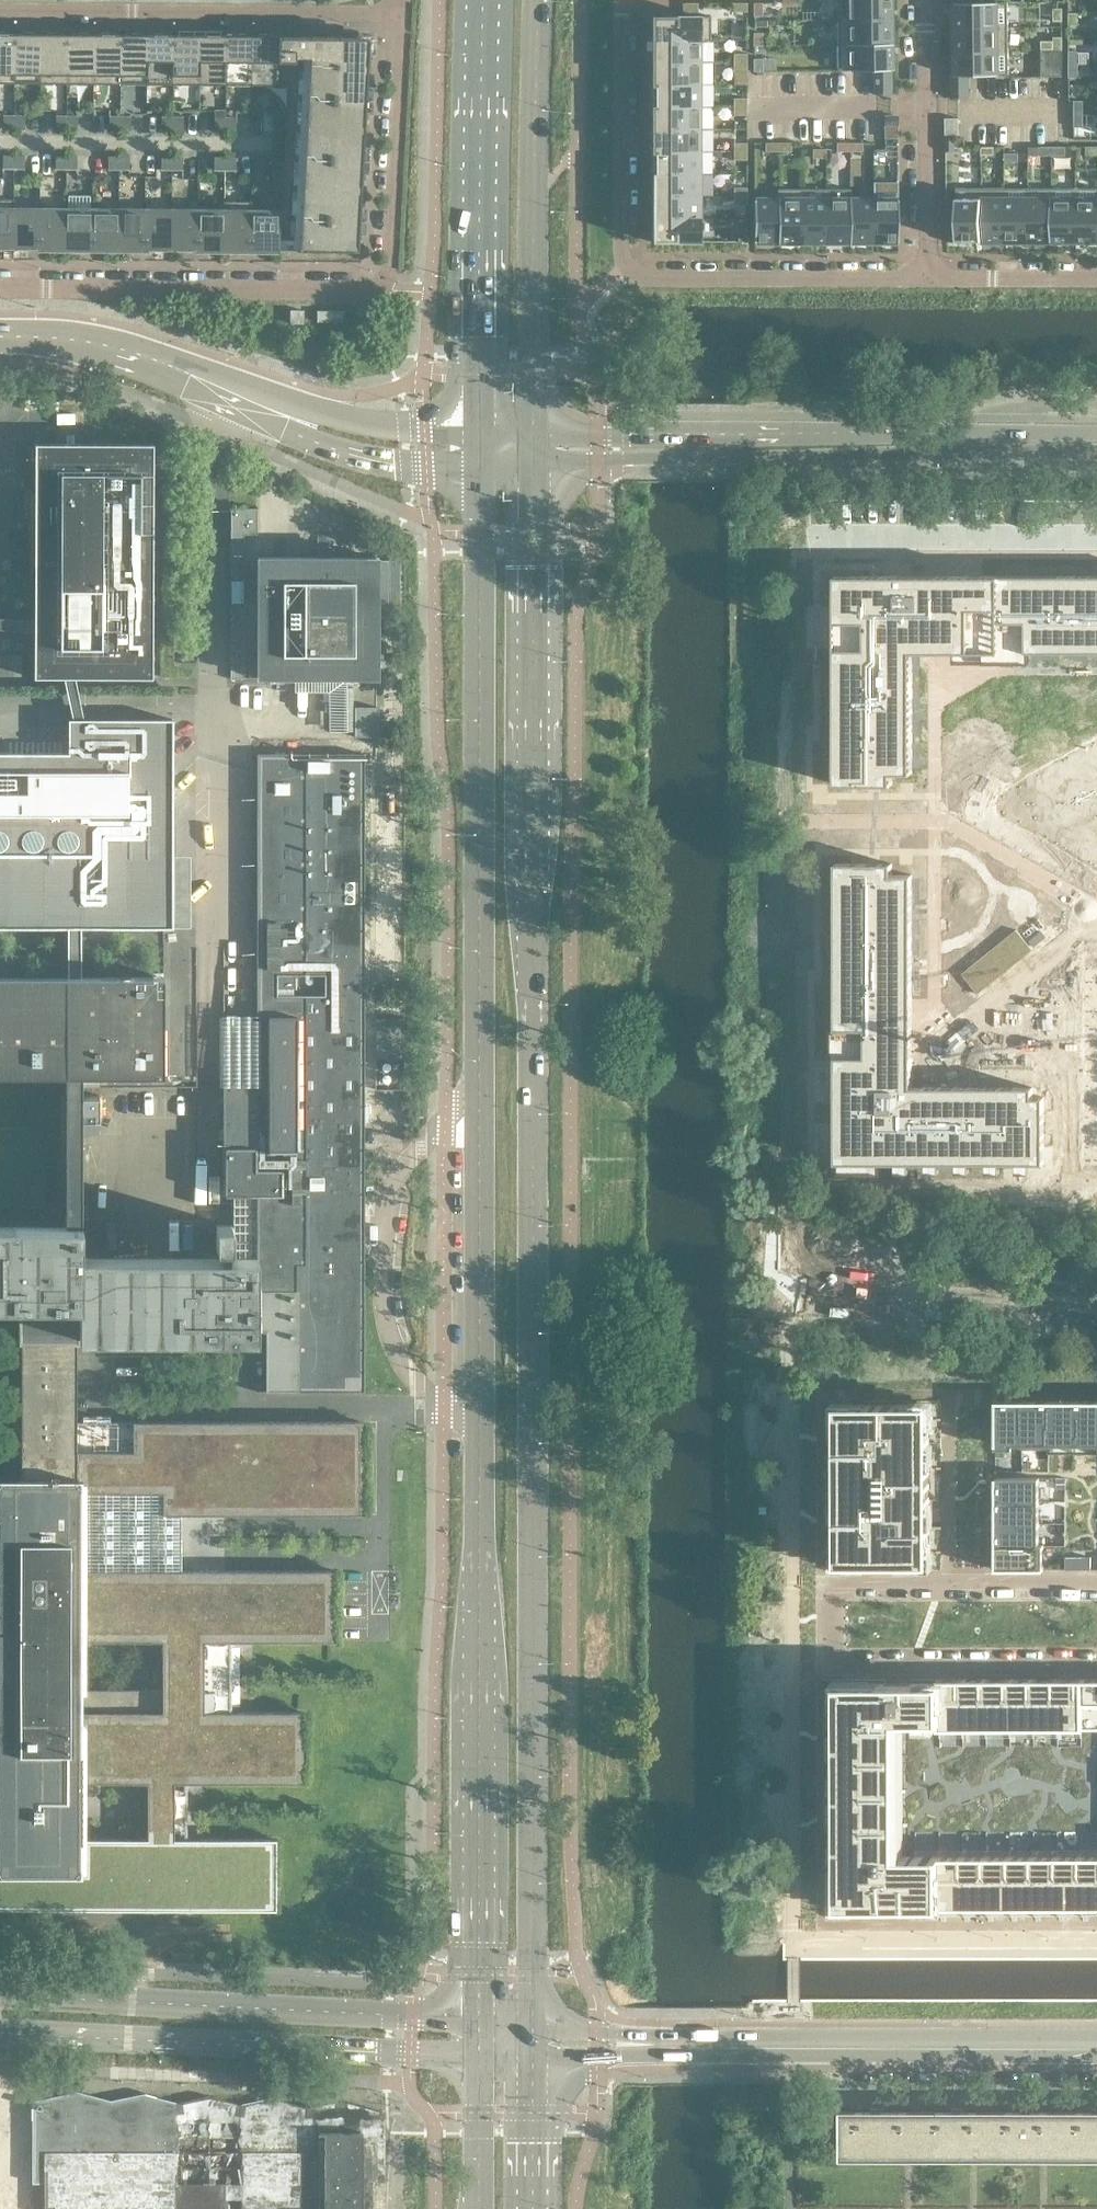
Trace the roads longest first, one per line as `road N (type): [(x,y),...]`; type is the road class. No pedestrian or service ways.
road 1 (secondary): [(535,2019),(534,462)]
road 2 (secondary): [(479,460),(479,2017)]
road 3 (residential): [(401,14),(383,286),(0,287)]
road 4 (residential): [(629,0),(621,14),(623,266),(649,276),(927,278)]
road 5 (secondary): [(1096,436),(735,440),(534,428)]
road 6 (secondary): [(534,462),(1096,461)]
road 7 (tertiary): [(0,2035),(479,2061)]
road 8 (tertiary): [(479,2017),(0,1993)]
road 9 (secondary): [(534,428),(540,0)]
road 10 (tertiary): [(1066,2044),(649,2045)]
road 11 (residential): [(0,12),(401,14)]
road 12 (secondary): [(486,0),(478,339)]
road 13 (secondary): [(206,368),(240,398),(392,445),(479,460)]
road 14 (residential): [(1096,539),(814,540)]
road 15 (residential): [(927,278),(927,0)]
road 16 (secondary): [(0,339),(87,343),(206,368)]
road 17 (secondary): [(404,397),(262,362),(206,368)]
road 18 (residential): [(1096,278),(927,278)]
road 19 (secondary): [(533,2208),(535,2061)]
road 20 (secondary): [(479,2061),(480,2208)]

